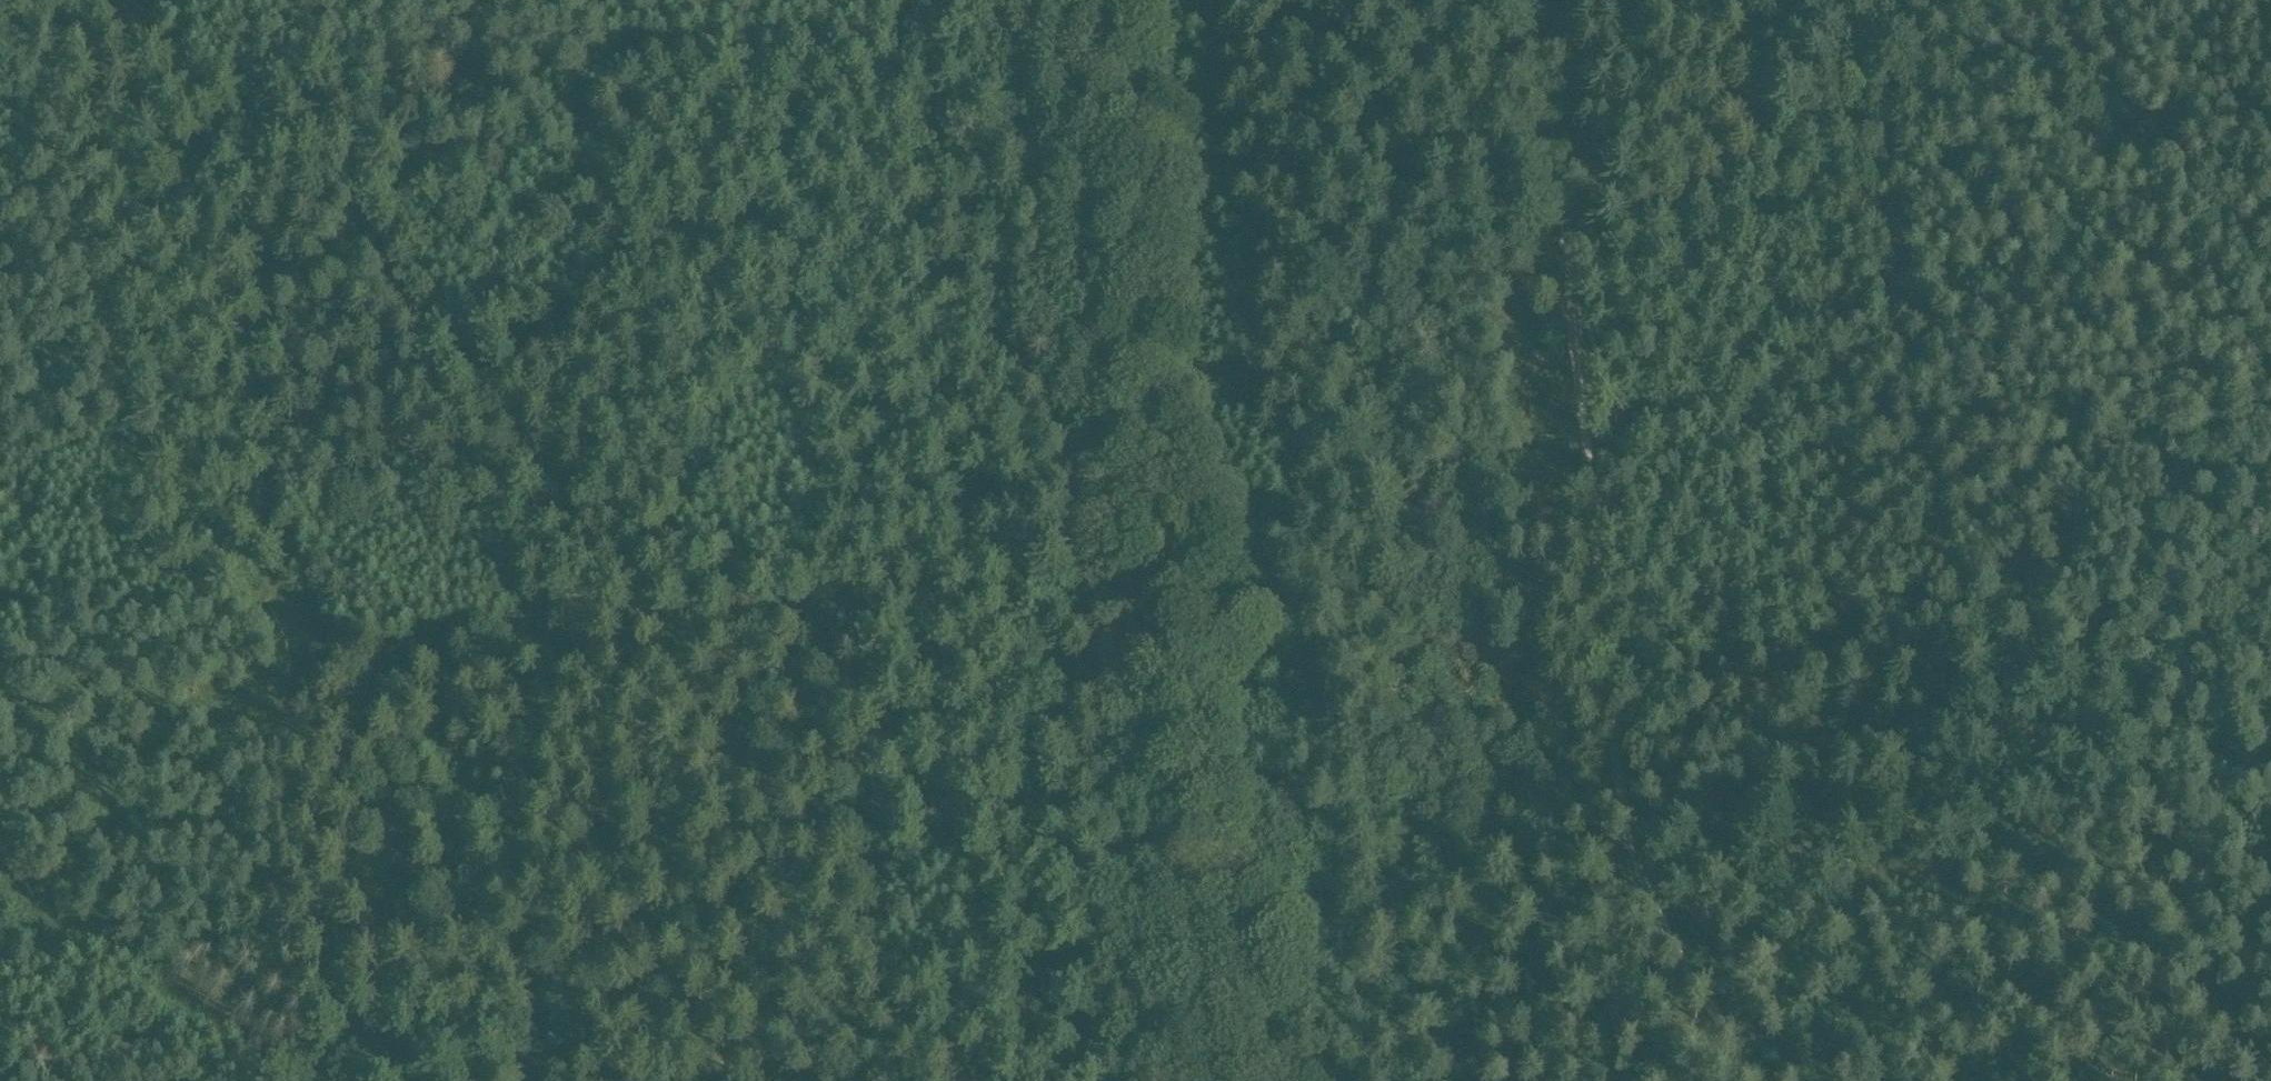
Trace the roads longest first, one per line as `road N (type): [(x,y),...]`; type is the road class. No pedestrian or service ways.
road 1 (track): [(2270,418),(1370,940),(1241,988)]
road 2 (track): [(1543,0),(1623,816),(1655,910),(1756,1080)]
road 3 (track): [(1154,1080),(1036,0)]
road 4 (track): [(1573,265),(2049,0)]
road 5 (track): [(2061,0),(2162,170),(2270,276)]

